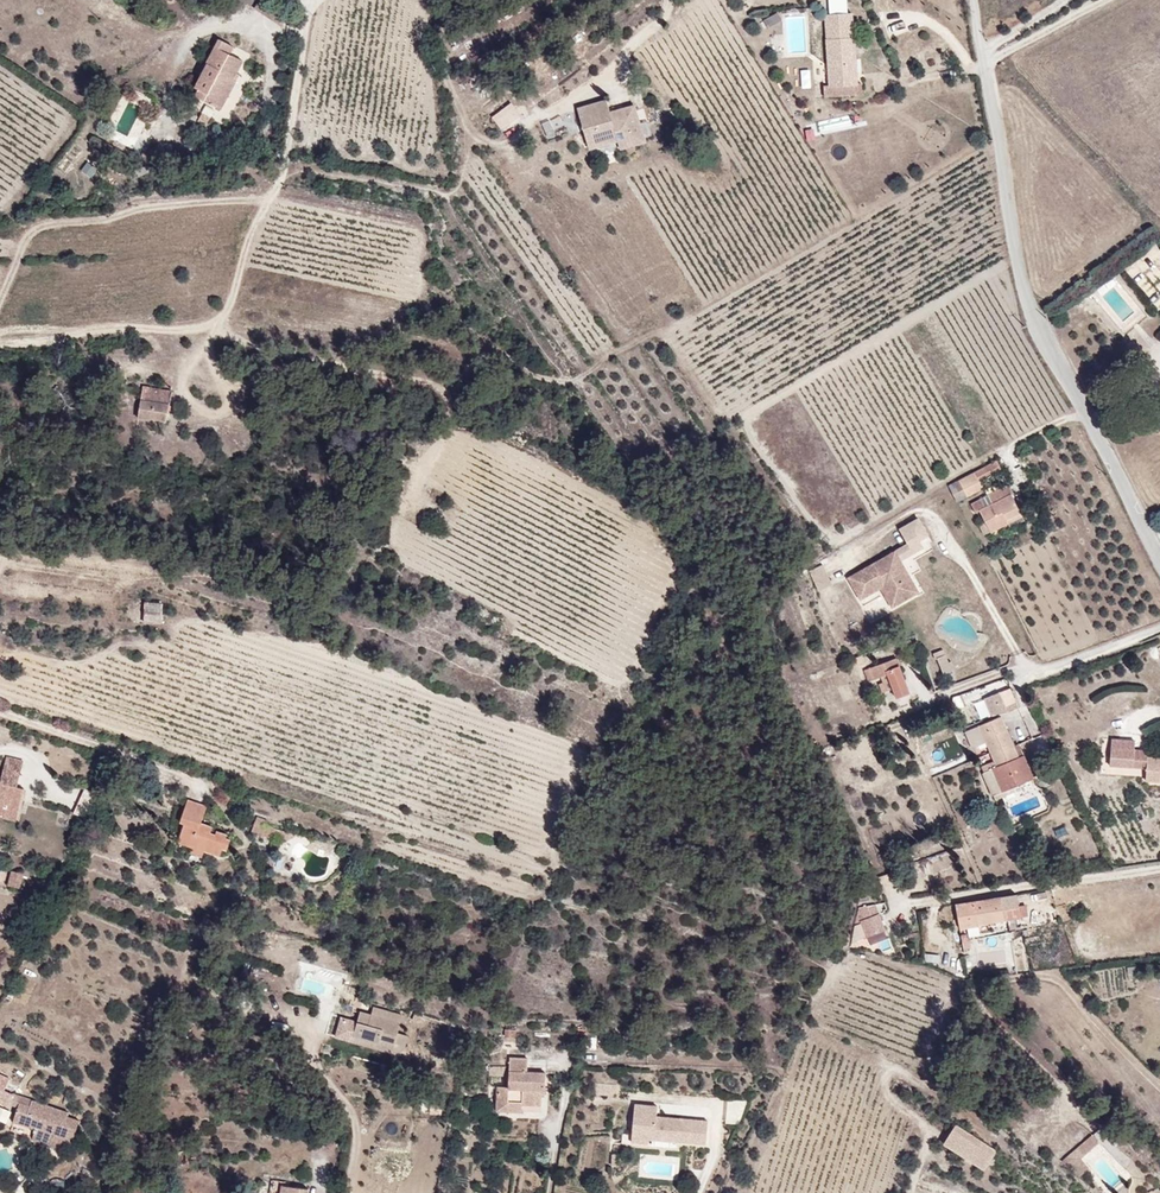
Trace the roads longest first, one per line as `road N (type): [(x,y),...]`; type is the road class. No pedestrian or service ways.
road 1 (residential): [(1159,559),(1034,320),(975,0)]

